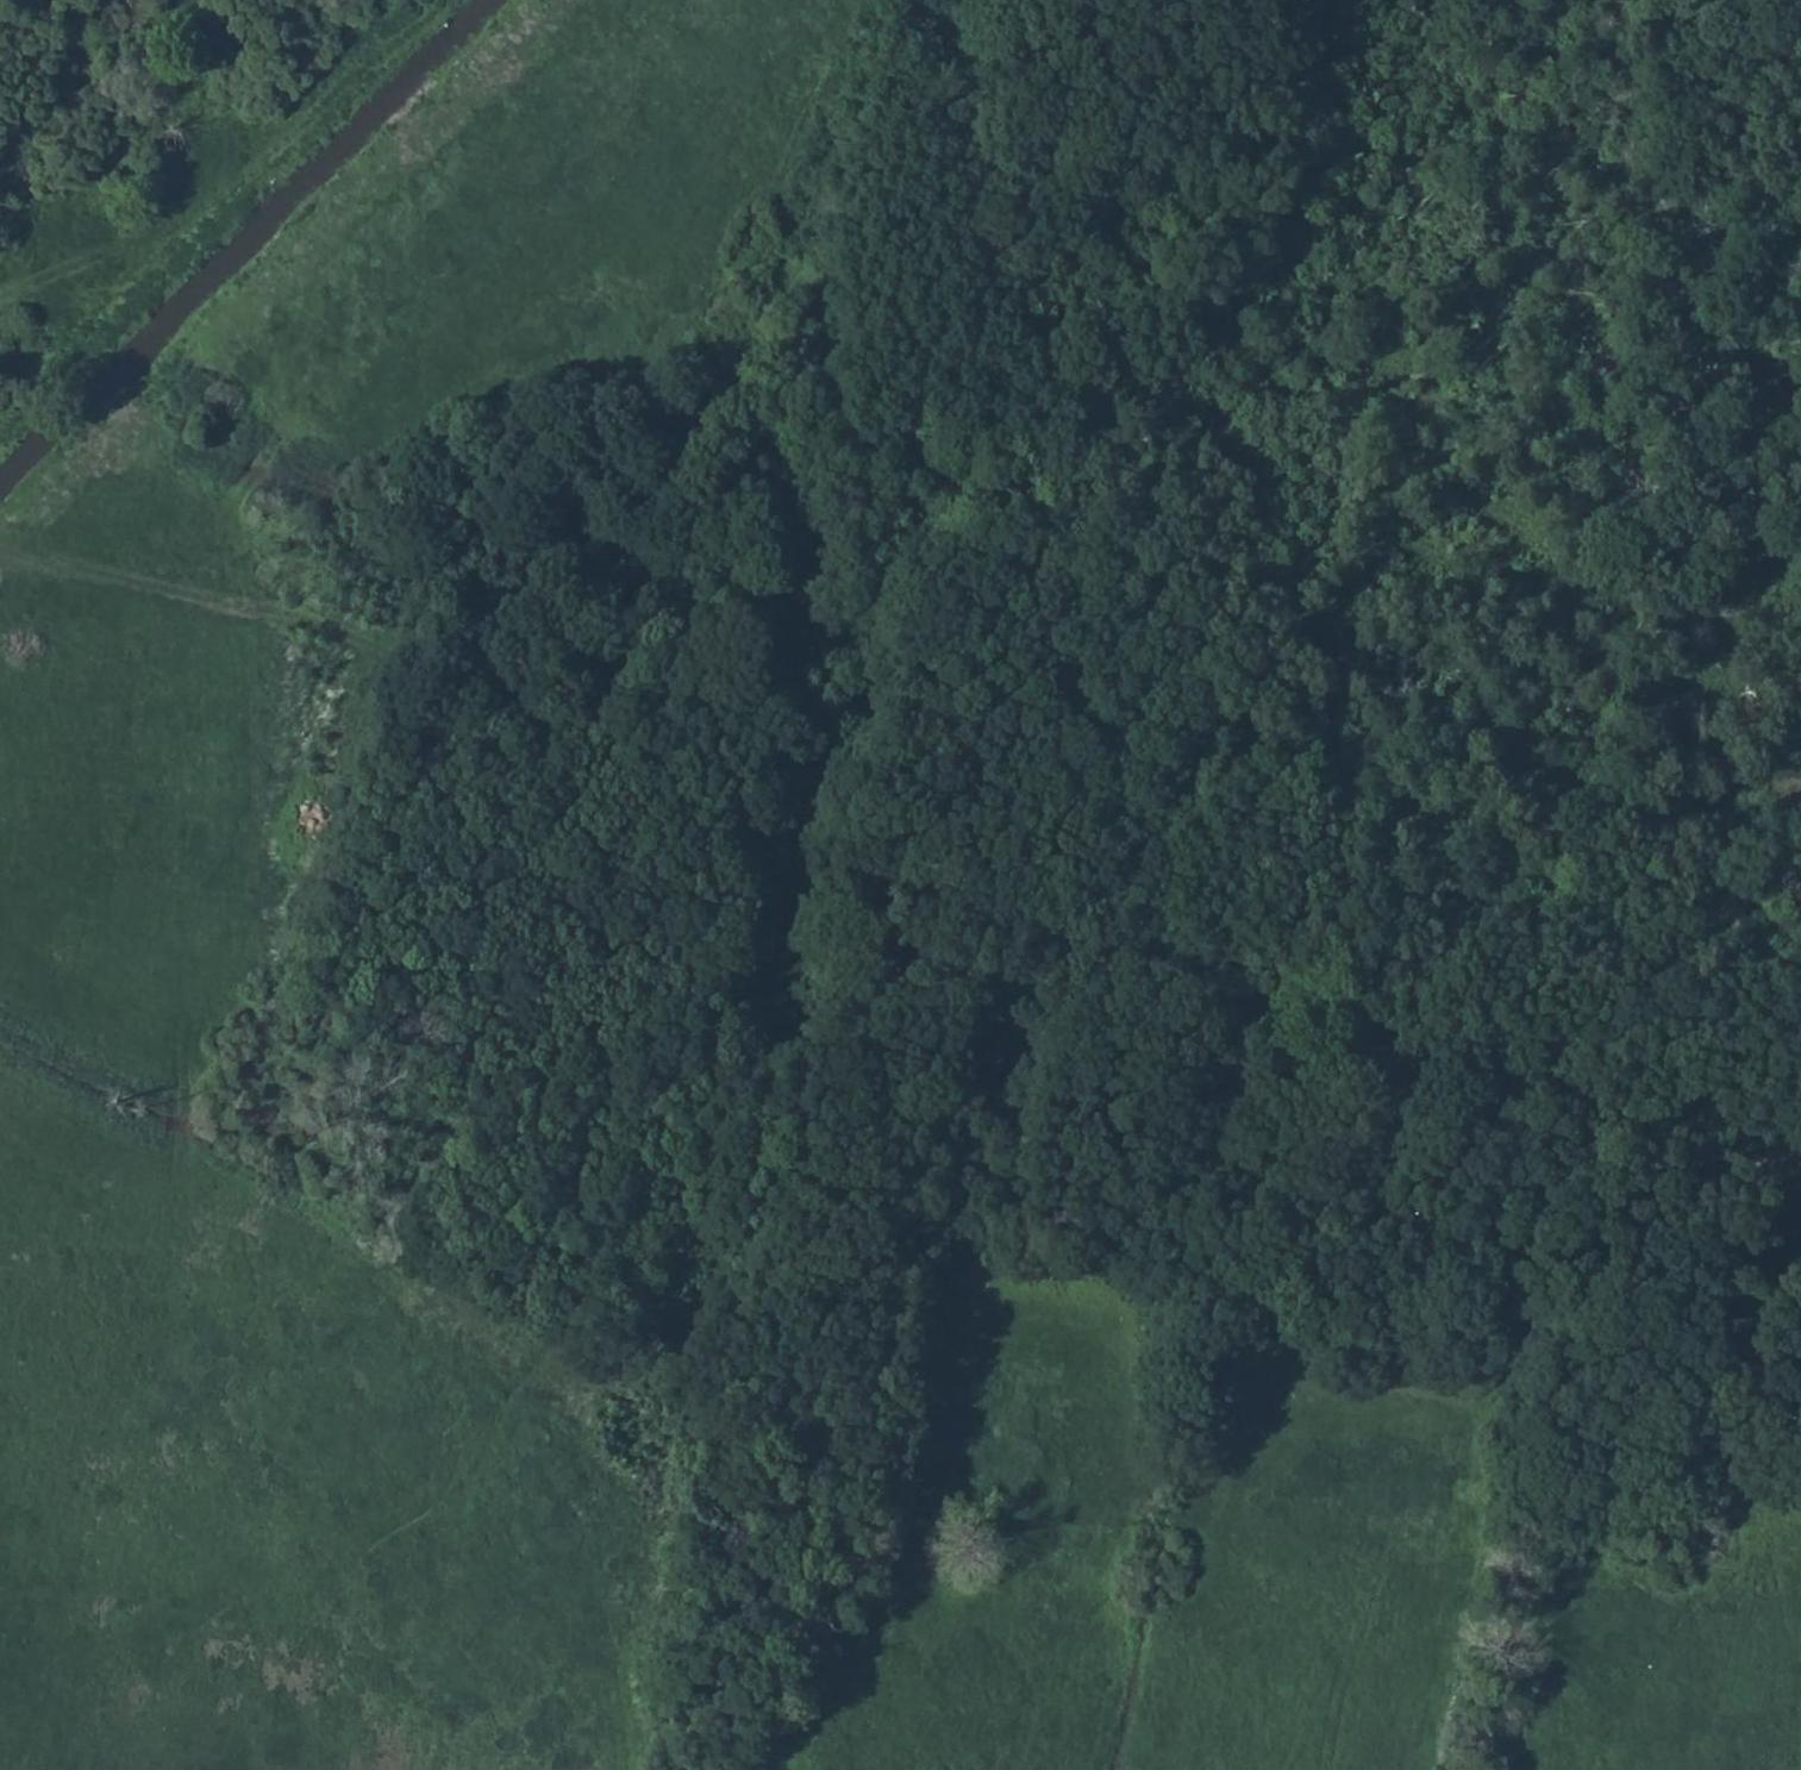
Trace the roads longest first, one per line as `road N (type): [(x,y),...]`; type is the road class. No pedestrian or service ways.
road 1 (track): [(1800,1160),(1771,1173),(852,869),(883,702),(111,391)]

